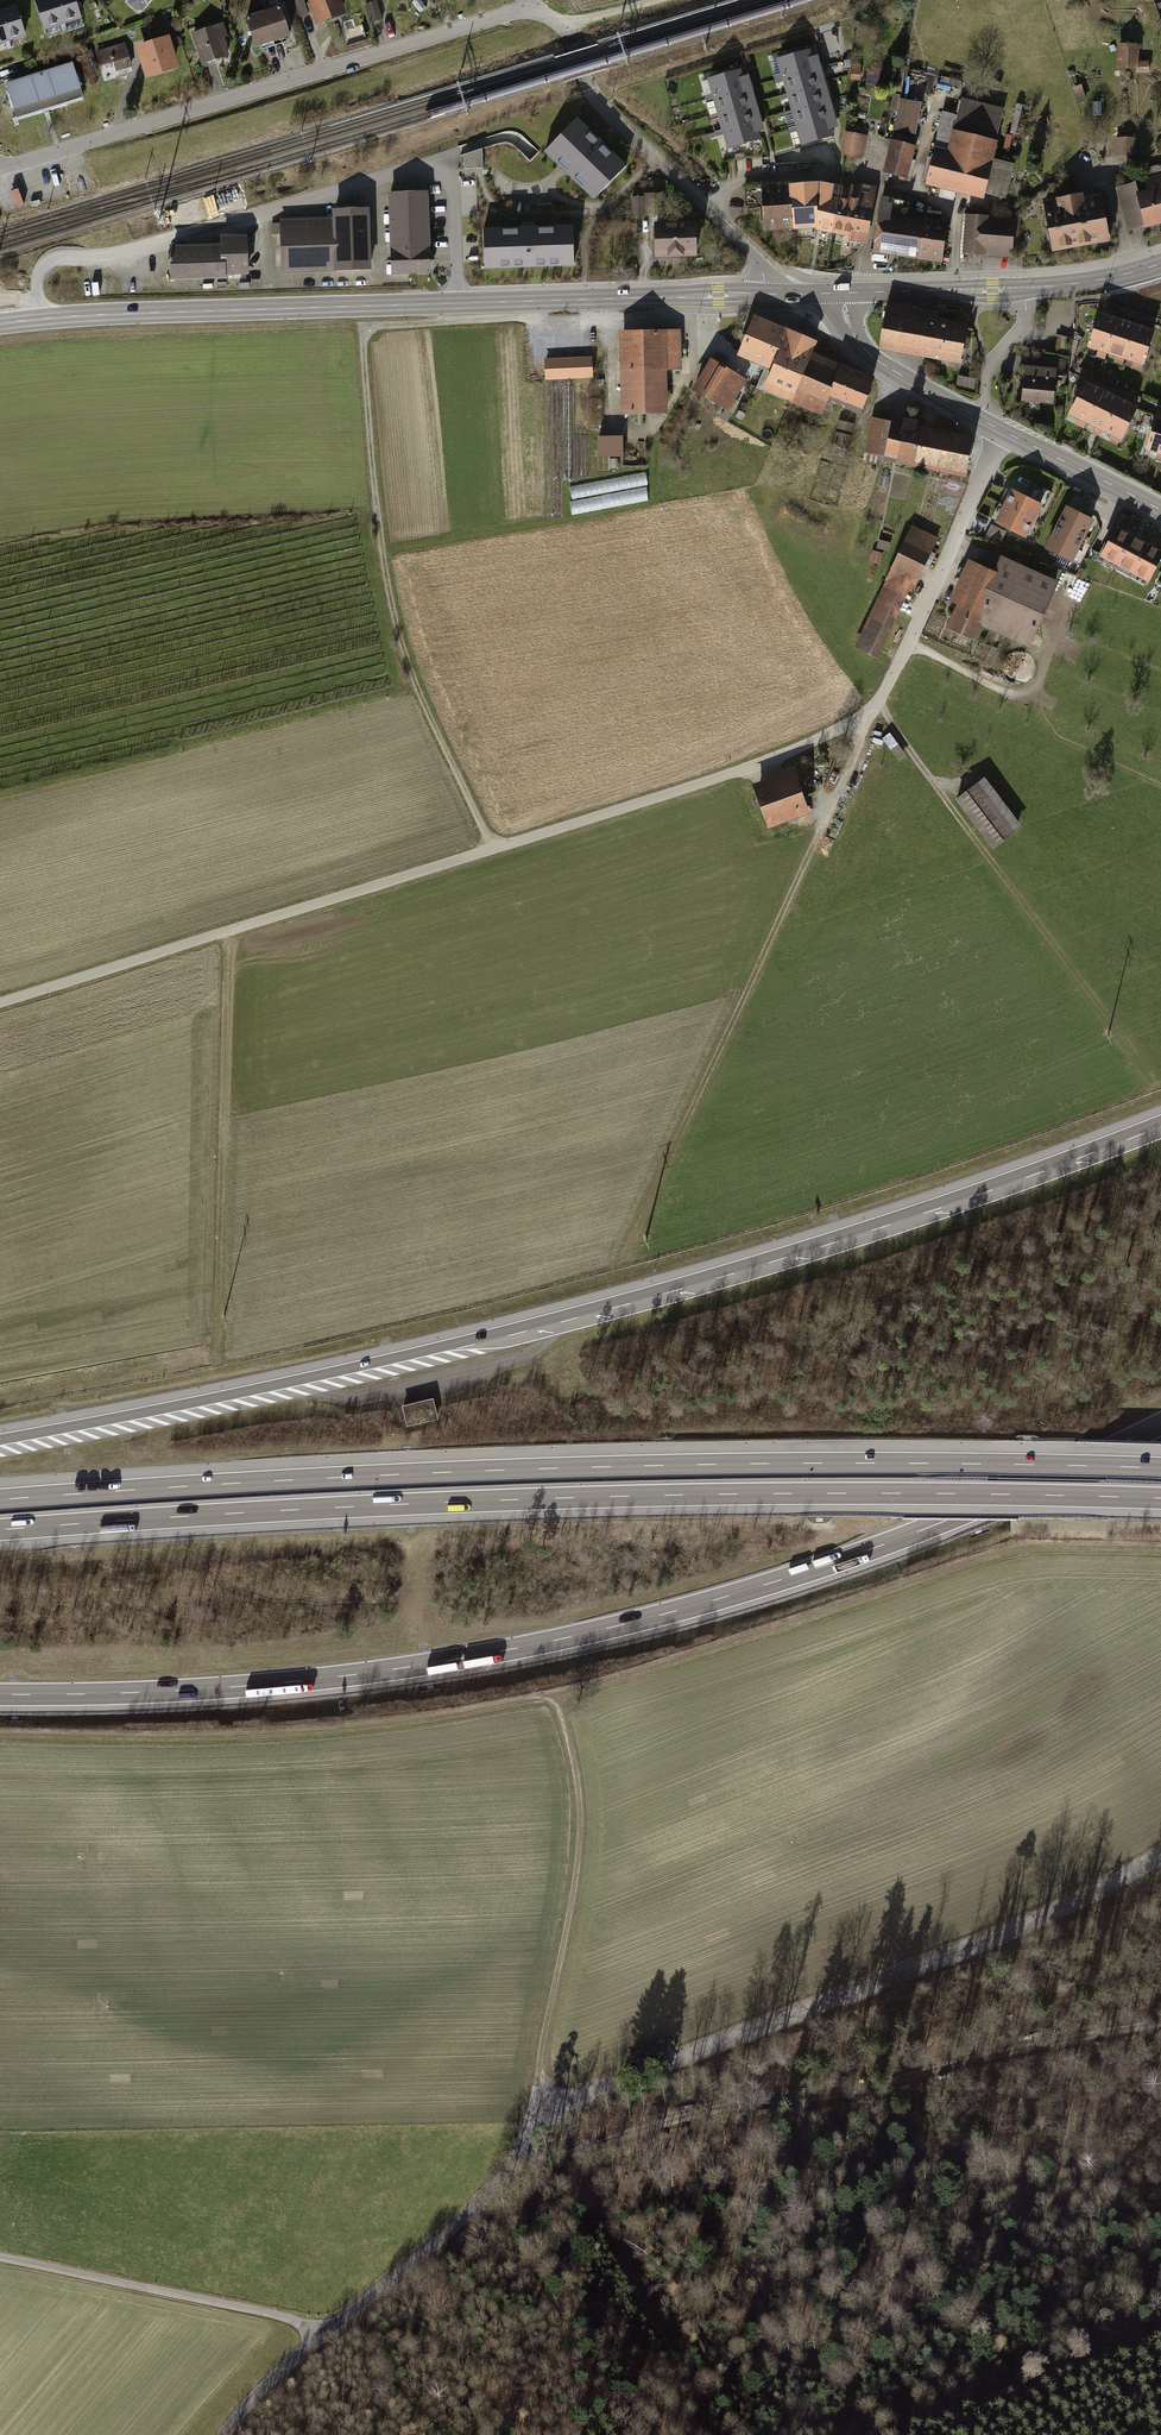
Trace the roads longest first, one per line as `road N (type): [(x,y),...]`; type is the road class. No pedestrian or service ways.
road 1 (residential): [(0,1004),(725,778),(816,743),(880,707),(1004,431)]
road 2 (motorway): [(1160,1127),(844,1240),(554,1324),(0,1440)]
road 3 (motorway): [(0,1695),(299,1681),(620,1626),(867,1551),(1160,1424)]
road 4 (motorway): [(1160,1468),(603,1467),(0,1500)]
road 5 (motorway): [(0,1530),(615,1497),(1160,1499)]
road 6 (unclassified): [(227,2434),(276,2378),(480,2207),(553,2106),(953,1957),(1160,1860)]
road 7 (track): [(0,1740),(319,1736),(554,1697),(581,1802),(581,1872),(542,2061),(542,2087),(553,2106)]
road 8 (track): [(605,323),(460,320),(376,325),(367,333),(368,417),(392,599),(408,657),(495,851)]
road 9 (primary): [(767,294),(0,324)]
road 10 (track): [(1160,2023),(845,2090),(743,2102),(513,2166)]
road 11 (track): [(230,932),(217,1353),(0,1393)]
road 12 (track): [(1160,1551),(993,1554),(771,1634),(554,1697)]
road 13 (track): [(880,707),(634,1235)]
road 14 (unclassified): [(0,169),(530,10)]
road 15 (track): [(880,707),(1154,1083)]
road 16 (track): [(376,325),(0,342)]
road 17 (track): [(327,2333),(289,2318),(0,2258)]
road 18 (unclassified): [(530,10),(554,20),(597,102),(708,212)]
road 19 (track): [(1160,2343),(909,2434)]
road 20 (tertiary): [(844,293),(848,323),(877,362),(980,419)]
road 21 (primary): [(1023,287),(844,293)]
road 22 (tertiary): [(1004,431),(1160,513)]
road 23 (residential): [(841,180),(745,181),(708,212)]
road 24 (residential): [(980,419),(991,368),(1025,317),(1023,287)]
road 25 (primary): [(1160,261),(1101,280),(1023,287)]

